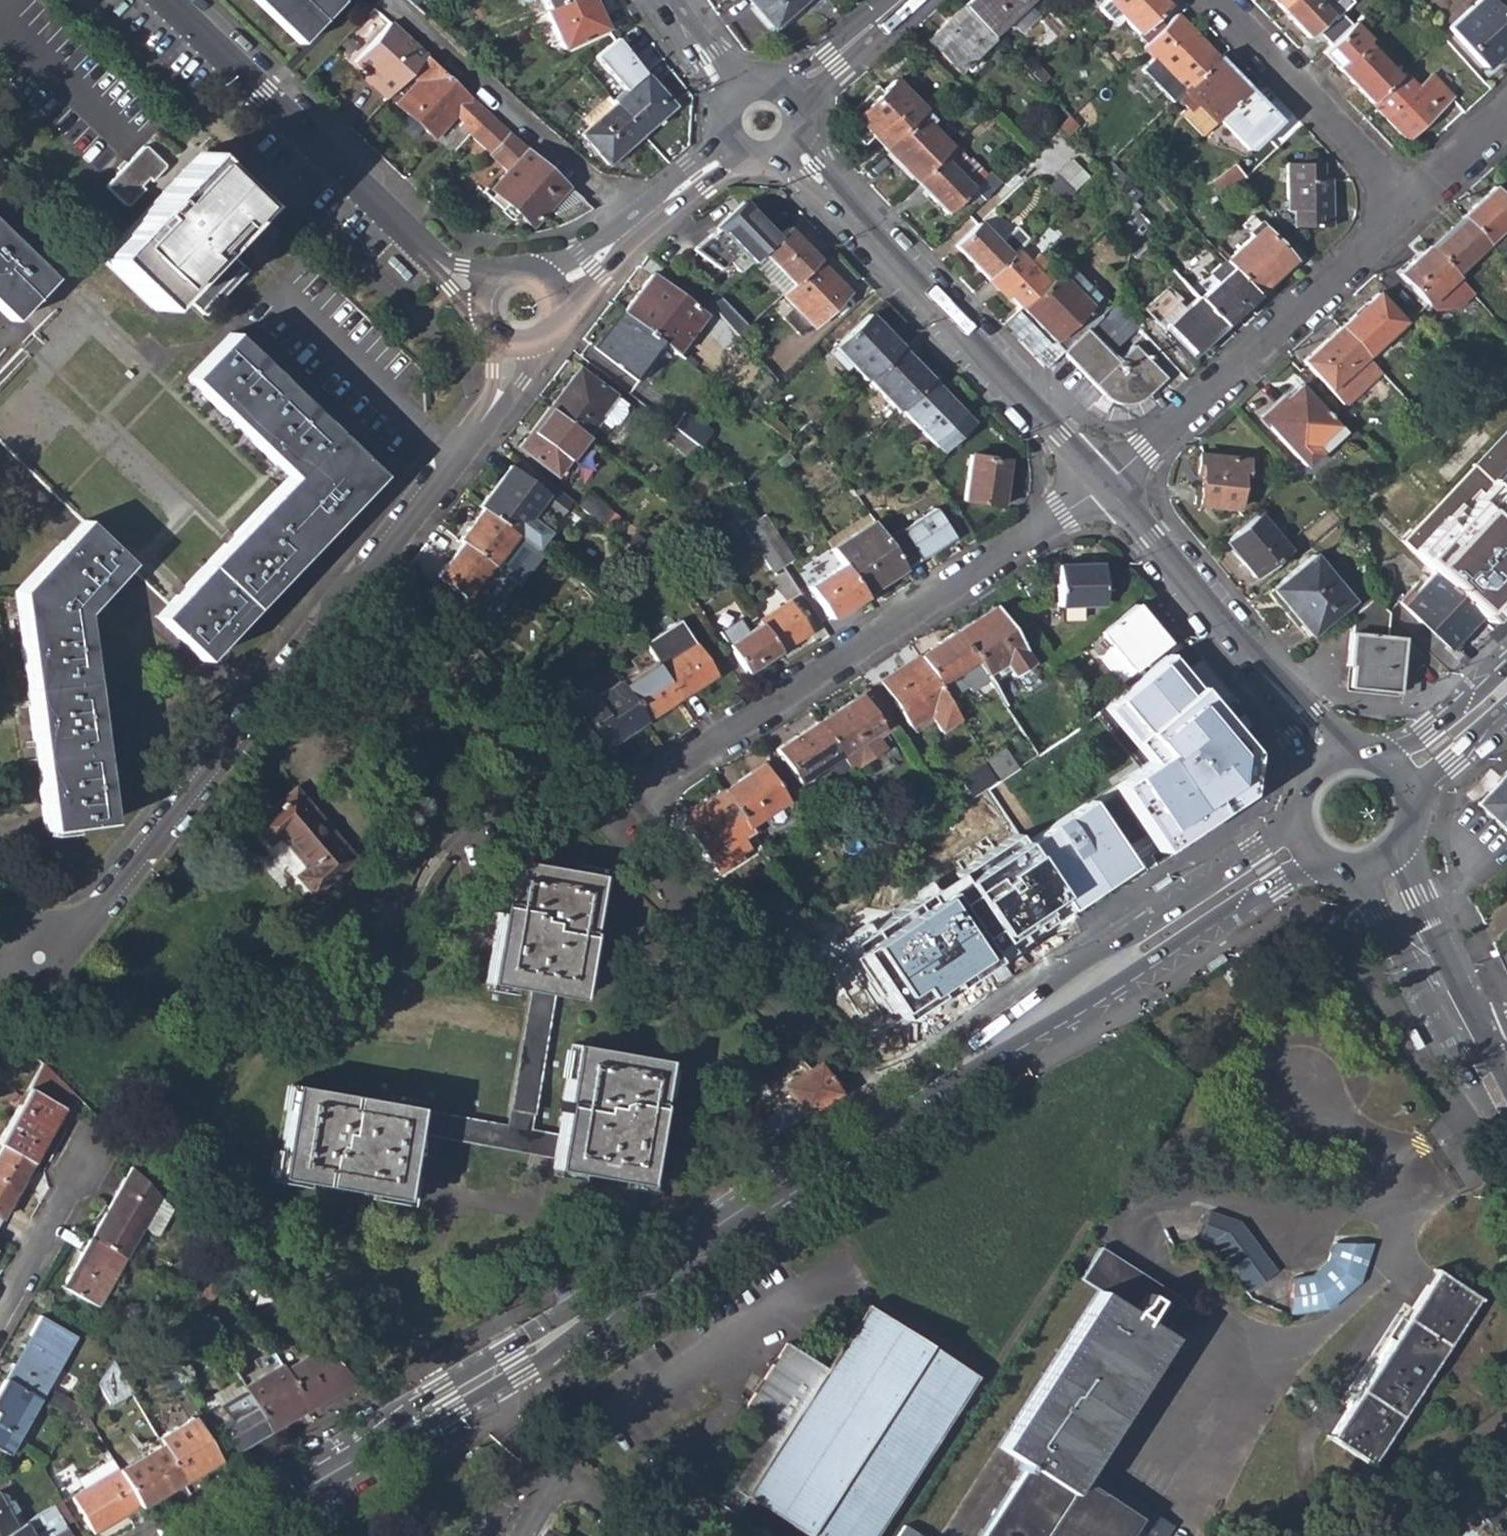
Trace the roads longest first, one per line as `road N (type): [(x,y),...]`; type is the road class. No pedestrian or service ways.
road 1 (secondary): [(219,1535),(516,1361),(1307,844)]
road 2 (residential): [(514,346),(500,396),(456,459),(90,922),(35,961)]
road 3 (residential): [(1105,485),(652,786)]
road 4 (tertiary): [(791,145),(1105,485)]
road 5 (tertiary): [(168,0),(487,299)]
road 6 (residential): [(1105,485),(1412,206)]
road 7 (tertiary): [(1105,485),(1306,720),(1328,764)]
road 8 (residential): [(381,0),(638,224)]
road 9 (residential): [(1412,206),(1215,0)]
road 10 (tertiary): [(1377,863),(1477,1058)]
road 11 (residential): [(0,1313),(87,1158)]
road 12 (residential): [(784,97),(901,0)]
road 13 (secondary): [(1396,779),(1506,687)]
road 14 (residential): [(1412,206),(1506,118)]
road 15 (tertiary): [(638,224),(736,149)]
road 16 (residential): [(735,100),(664,0)]

